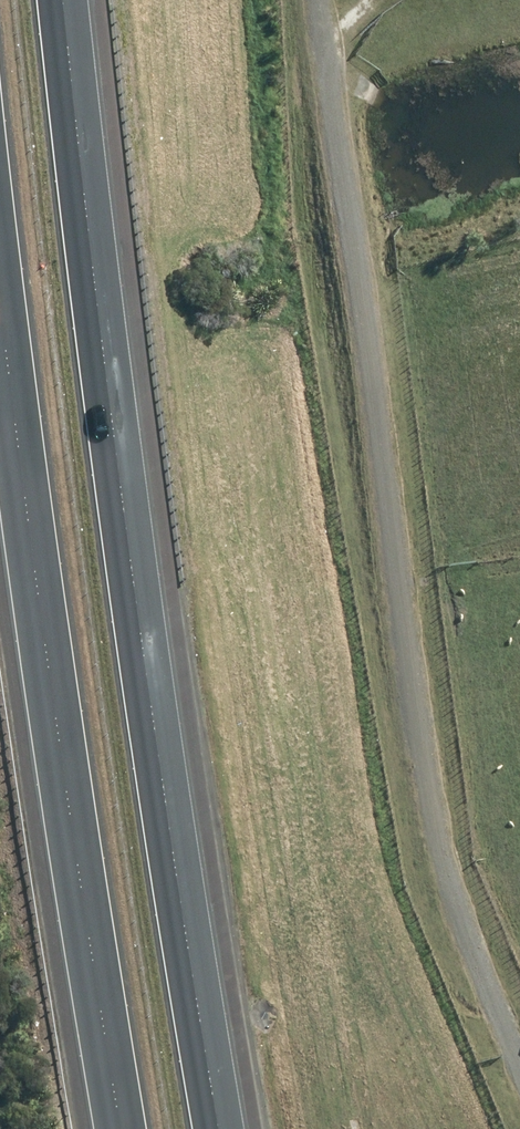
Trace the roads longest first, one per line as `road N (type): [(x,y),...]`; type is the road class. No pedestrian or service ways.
road 1 (motorway): [(66,0),(116,491),(230,1128)]
road 2 (track): [(519,1057),(451,886),(426,780),(322,0)]
road 3 (motorway): [(122,1128),(0,304)]

